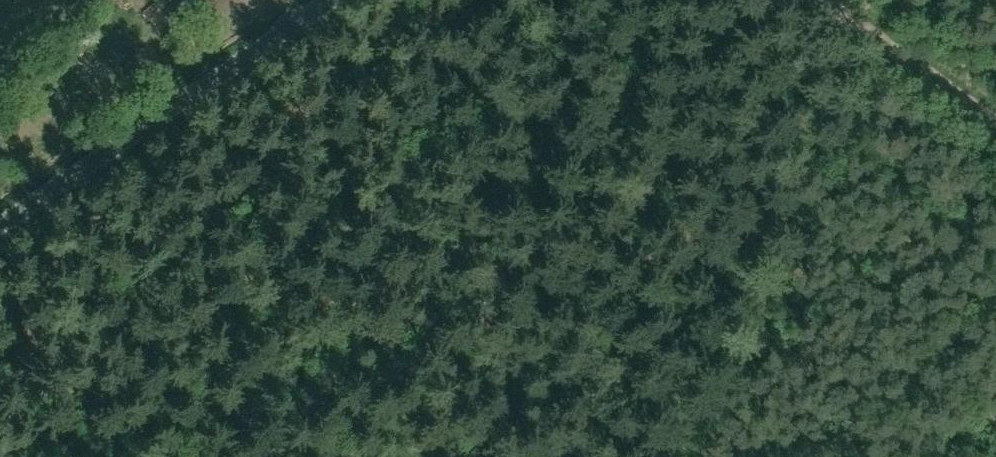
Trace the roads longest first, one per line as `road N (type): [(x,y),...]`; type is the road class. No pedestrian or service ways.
road 1 (unclassified): [(0,224),(329,0)]
road 2 (track): [(995,125),(893,48)]

